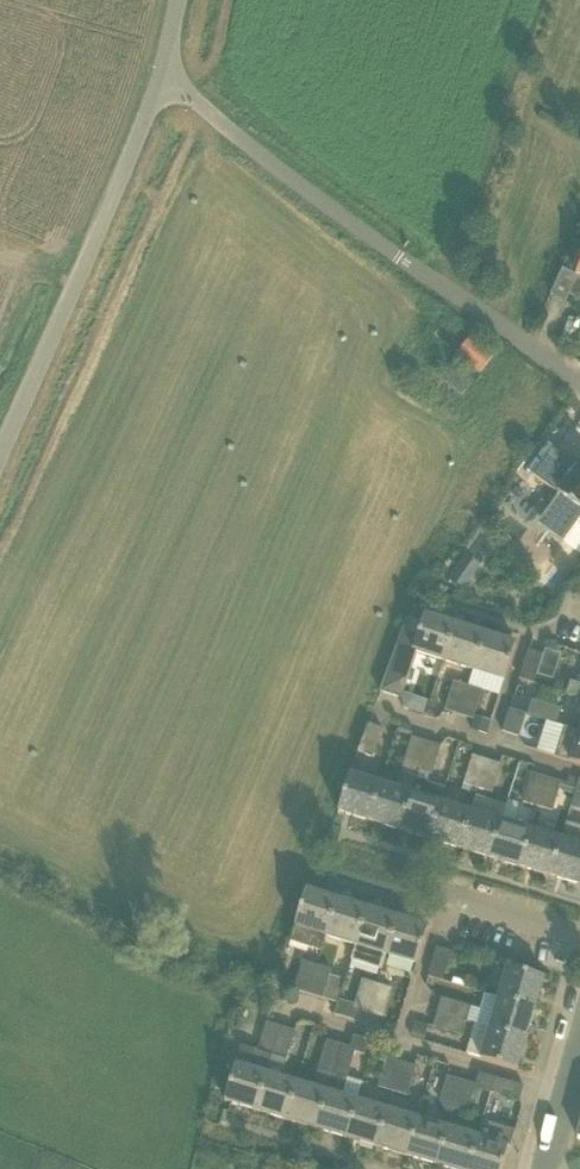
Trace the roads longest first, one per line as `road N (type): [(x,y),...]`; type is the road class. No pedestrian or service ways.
road 1 (residential): [(579,385),(163,81)]
road 2 (unclassified): [(0,456),(163,81)]
road 3 (residential): [(546,1168),(579,1049)]

